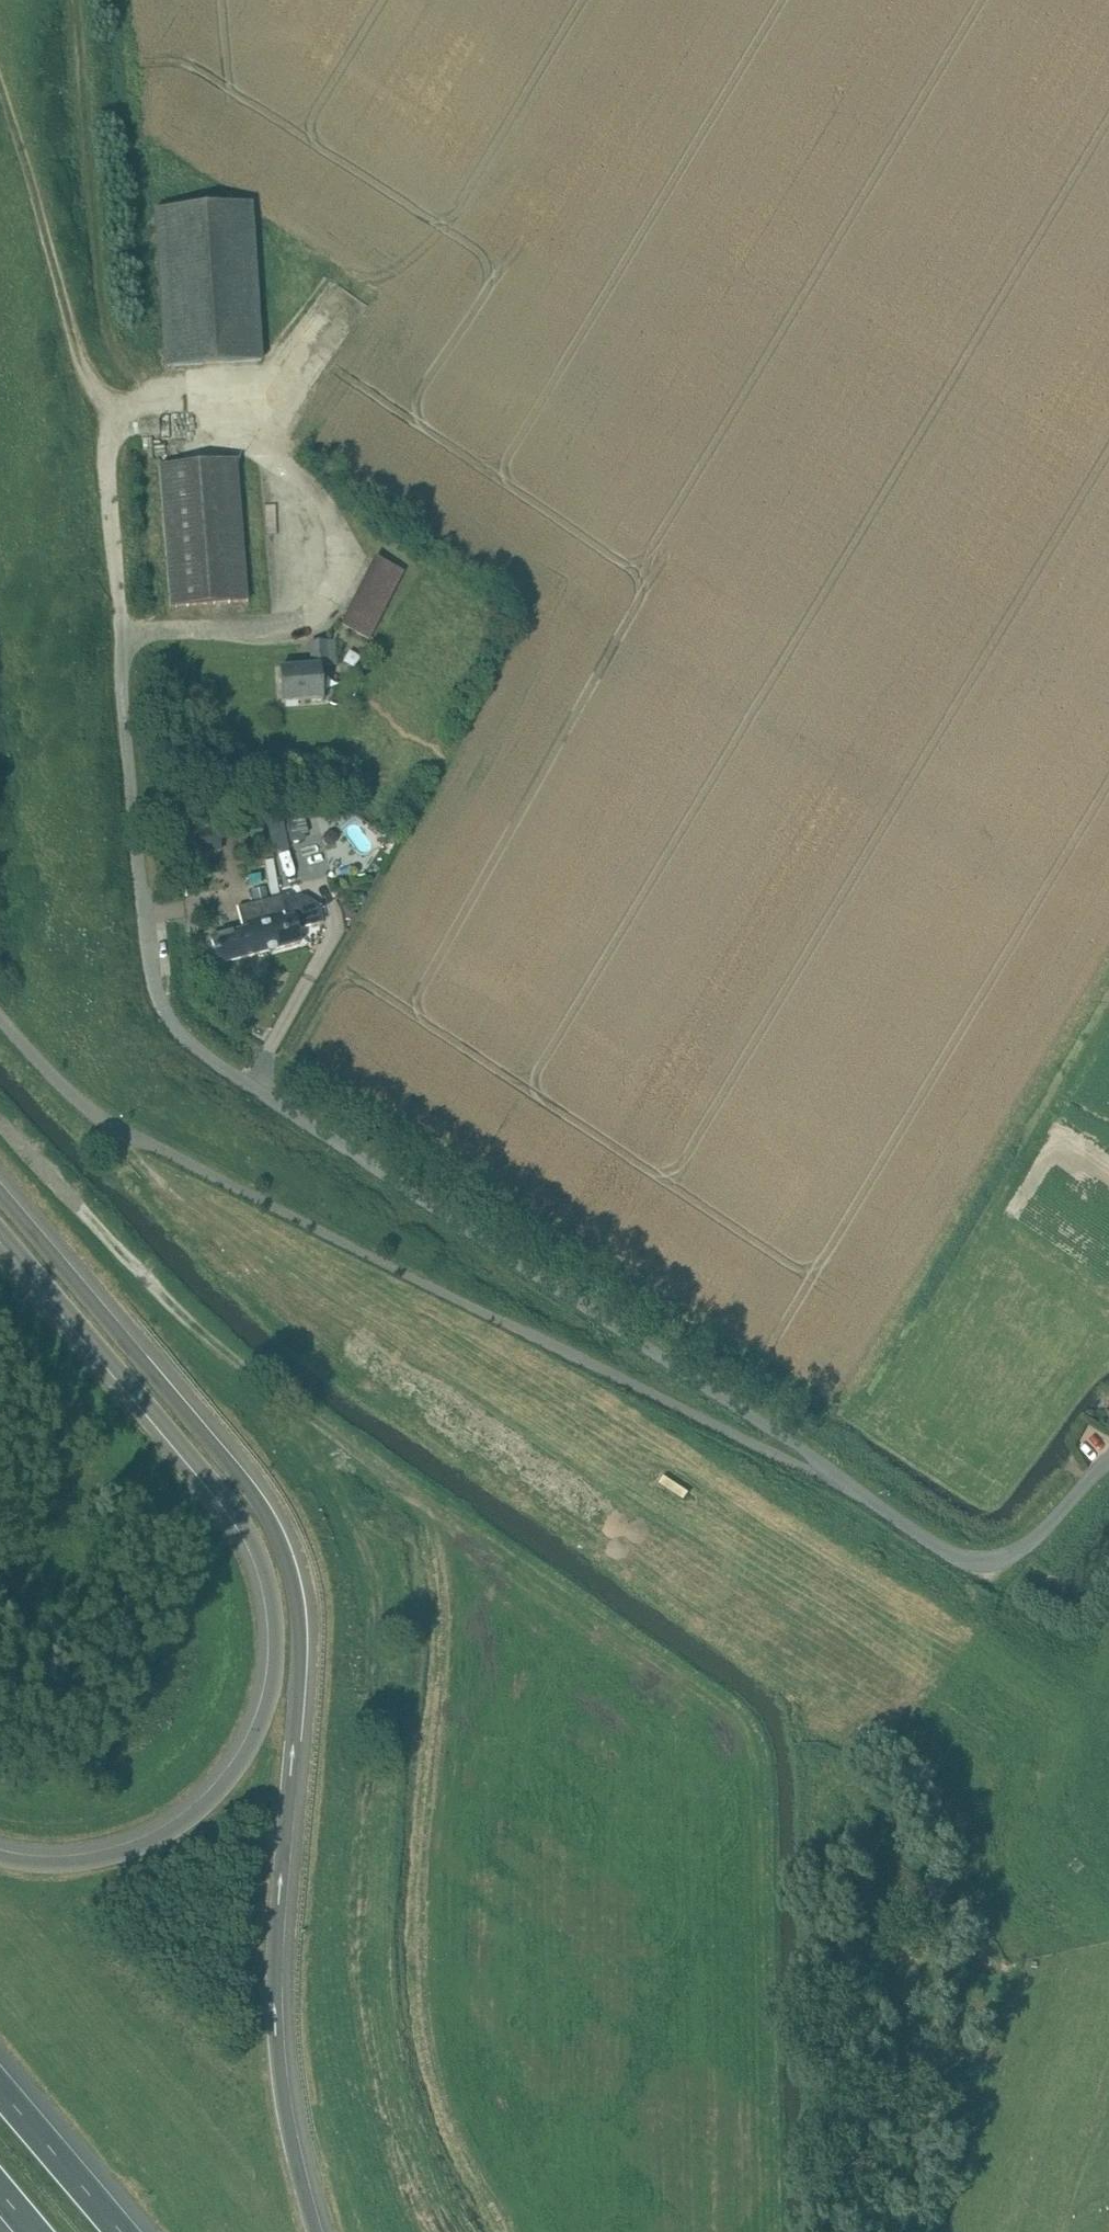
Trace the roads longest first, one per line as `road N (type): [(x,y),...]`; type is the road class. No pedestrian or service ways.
road 1 (unclassified): [(1108,1463),(1013,1557),(988,1561),(952,1551),(177,1034),(158,1001),(148,958),(121,636)]
road 2 (motorway): [(311,2231),(295,2177),(279,2045),(299,1660),(288,1571),(228,1461),(0,1192)]
road 3 (motorway): [(0,1231),(208,1477),(253,1578),(269,1683),(256,1732),(230,1775),(188,1814),(142,1845),(87,1862),(47,1870),(0,1864)]
road 4 (track): [(75,0),(96,261),(112,344),(138,385),(138,405)]
road 5 (motorway): [(139,2231),(0,2069)]

